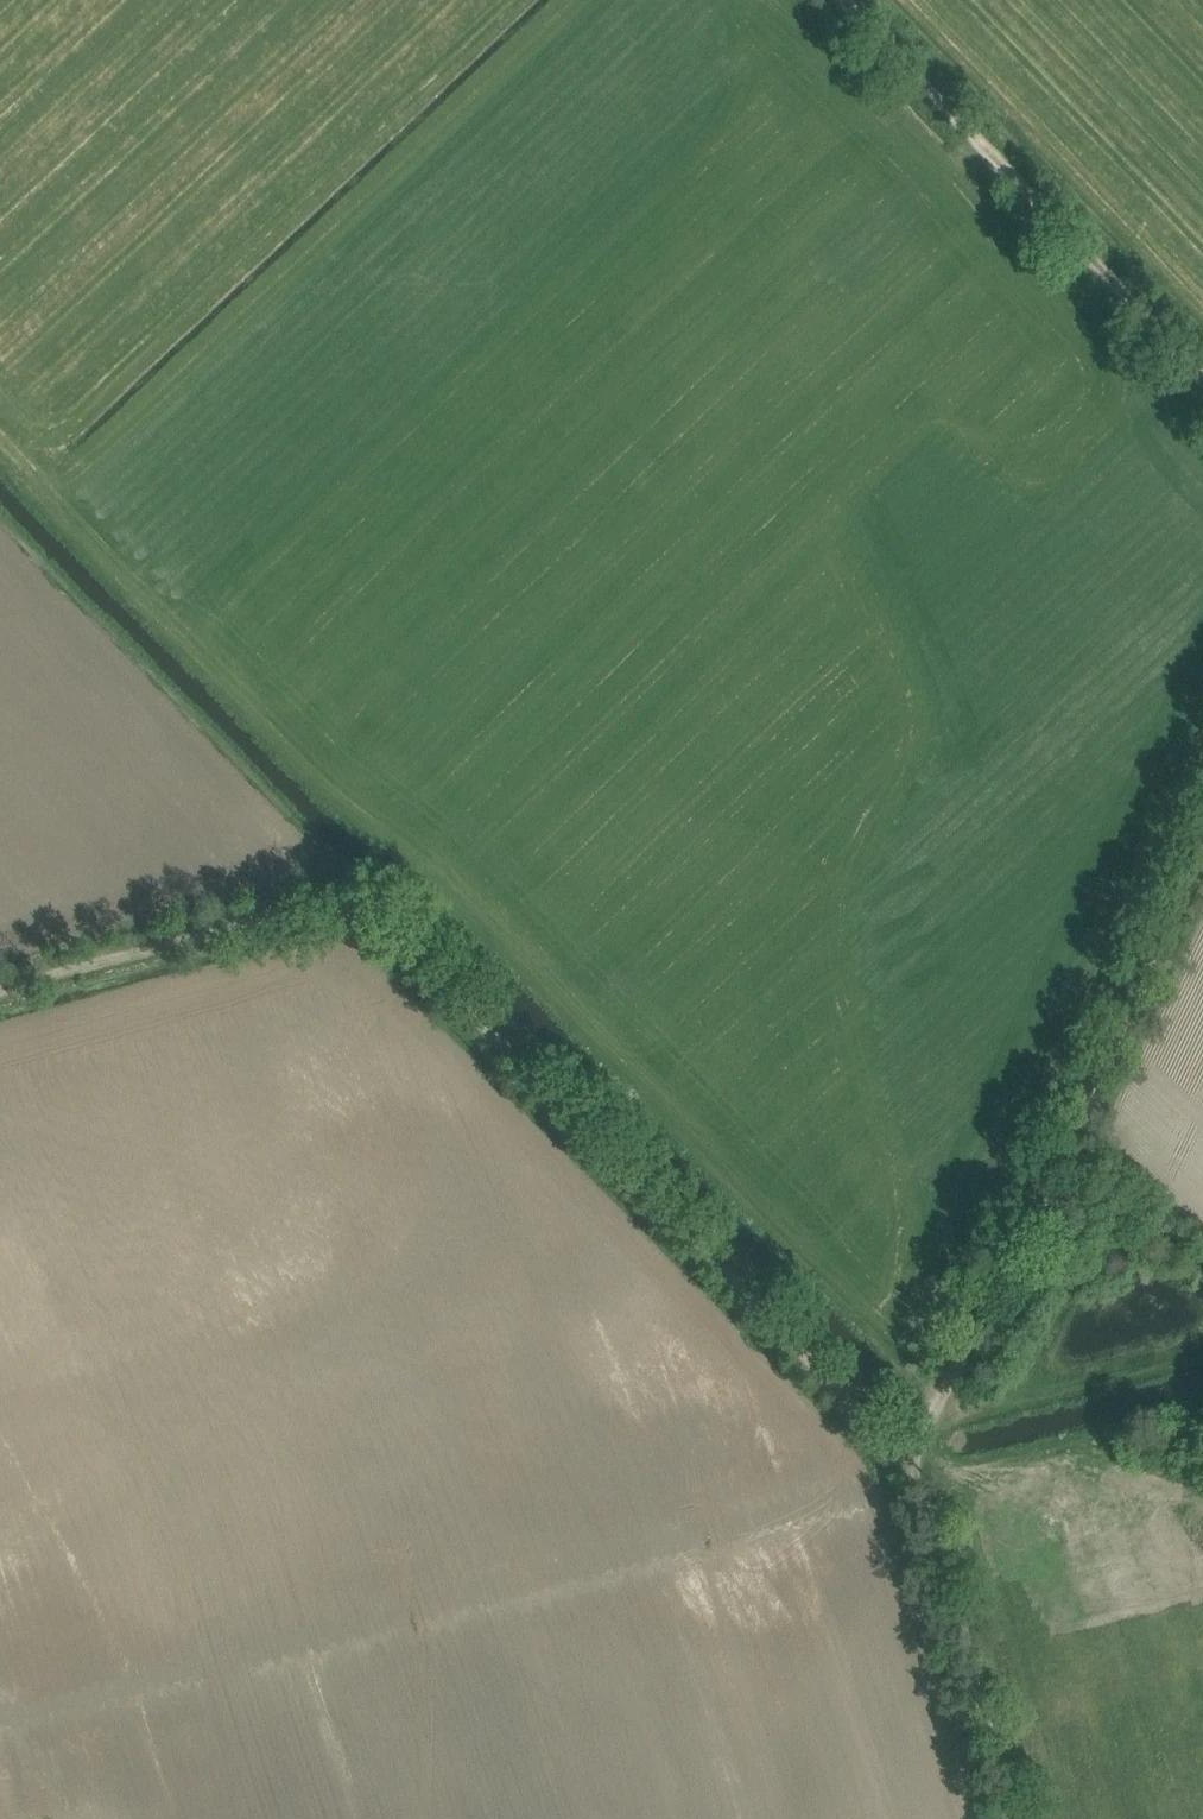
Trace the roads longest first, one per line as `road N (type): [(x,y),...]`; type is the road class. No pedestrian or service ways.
road 1 (track): [(0,990),(345,901),(387,927),(910,1462)]
road 2 (track): [(1202,843),(910,1462)]
road 3 (track): [(1202,373),(844,0)]
road 4 (track): [(1017,1818),(910,1462)]

